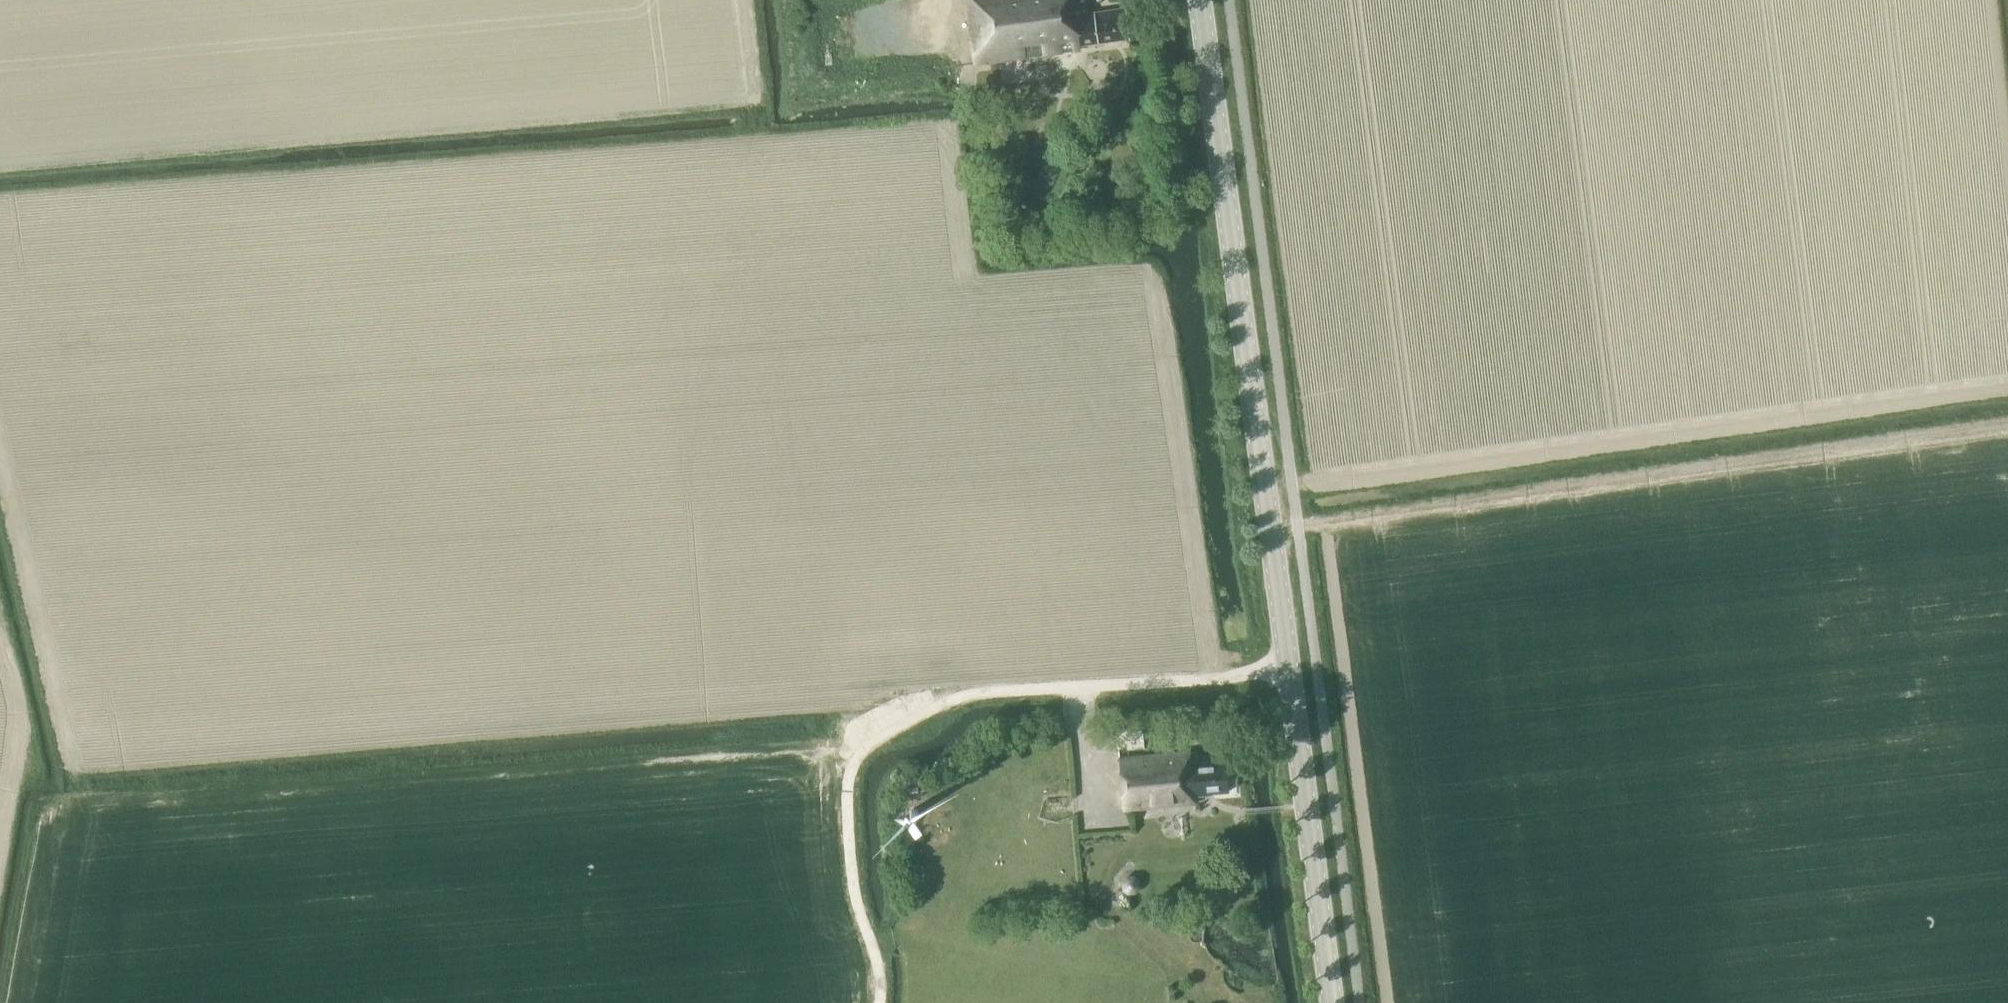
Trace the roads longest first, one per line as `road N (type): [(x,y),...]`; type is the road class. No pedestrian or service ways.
road 1 (tertiary): [(1332,1002),(1199,0)]
road 2 (track): [(2007,424),(1270,528)]

